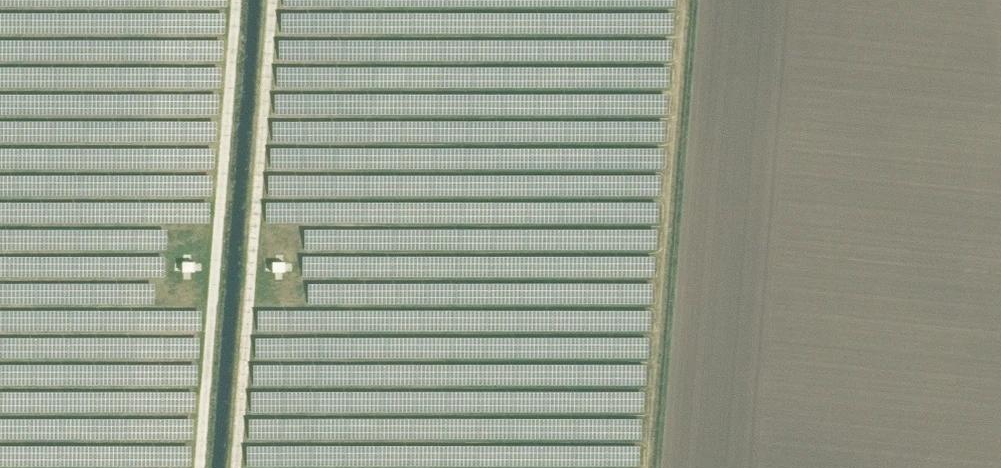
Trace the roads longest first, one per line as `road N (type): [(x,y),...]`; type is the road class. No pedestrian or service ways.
road 1 (track): [(238,0),(201,467)]
road 2 (track): [(239,467),(275,0)]

